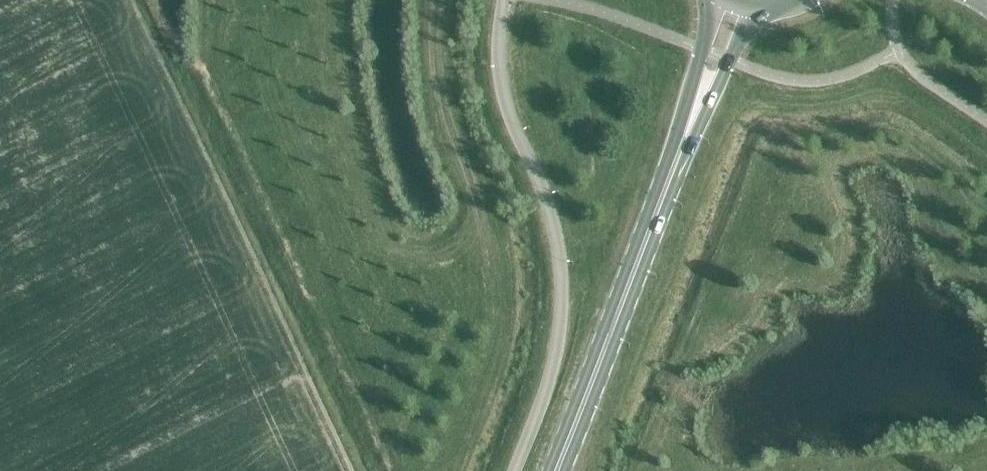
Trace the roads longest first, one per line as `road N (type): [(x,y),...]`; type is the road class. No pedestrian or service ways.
road 1 (unclassified): [(513,470),(547,387),(562,309),(555,230),(500,77),(504,0)]
road 2 (secondary): [(556,470),(683,144)]
road 3 (secondary): [(683,144),(759,8)]
road 4 (secondary): [(713,0),(683,144)]

